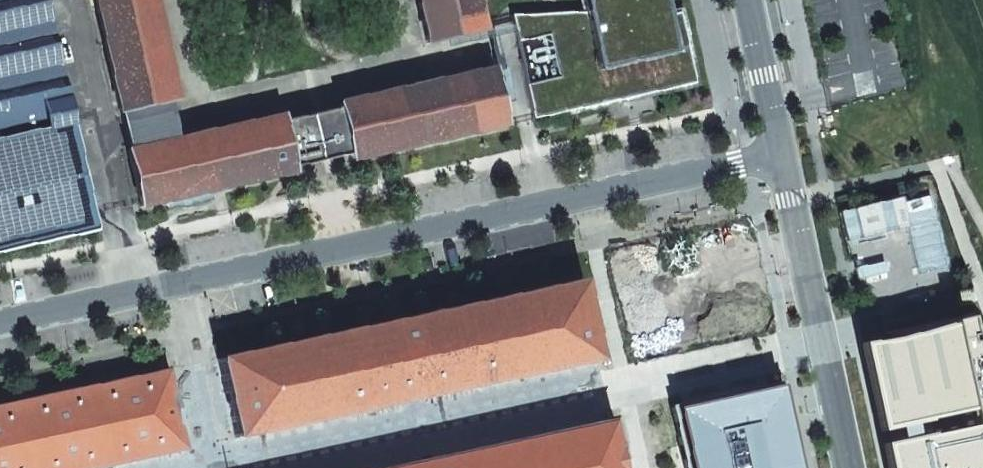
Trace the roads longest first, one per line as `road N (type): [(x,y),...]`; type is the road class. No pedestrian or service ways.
road 1 (residential): [(782,154),(0,321)]
road 2 (residential): [(847,467),(782,154)]
road 3 (residential): [(782,154),(747,0)]

